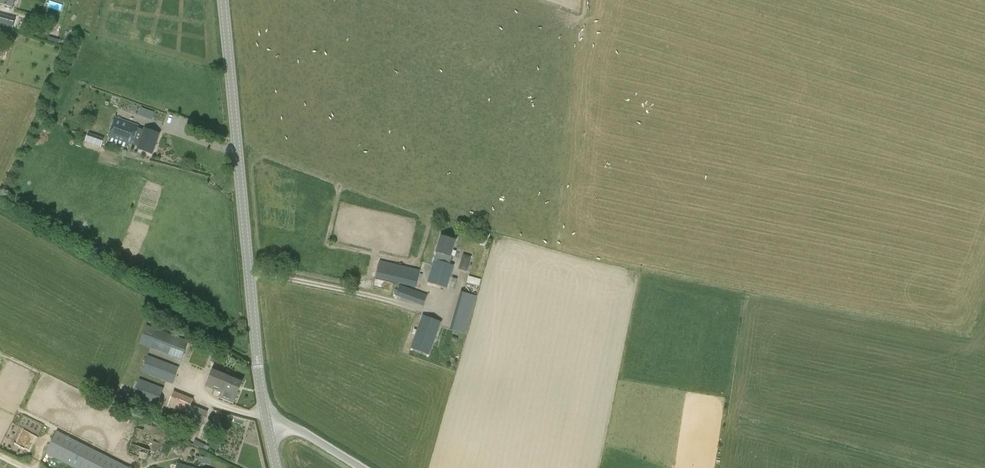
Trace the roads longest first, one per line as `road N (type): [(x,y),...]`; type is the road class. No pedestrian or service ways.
road 1 (tertiary): [(268,429),(223,0)]

